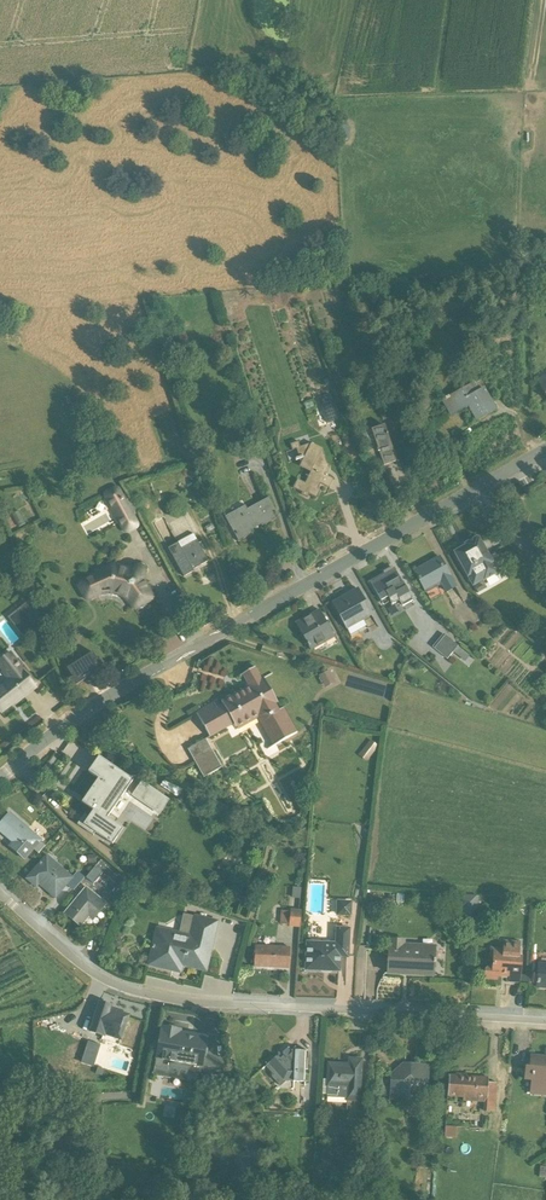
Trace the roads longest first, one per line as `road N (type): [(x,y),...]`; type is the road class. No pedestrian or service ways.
road 1 (residential): [(0,778),(180,653),(545,452)]
road 2 (residential): [(0,894),(81,966),(144,994),(545,1022)]

